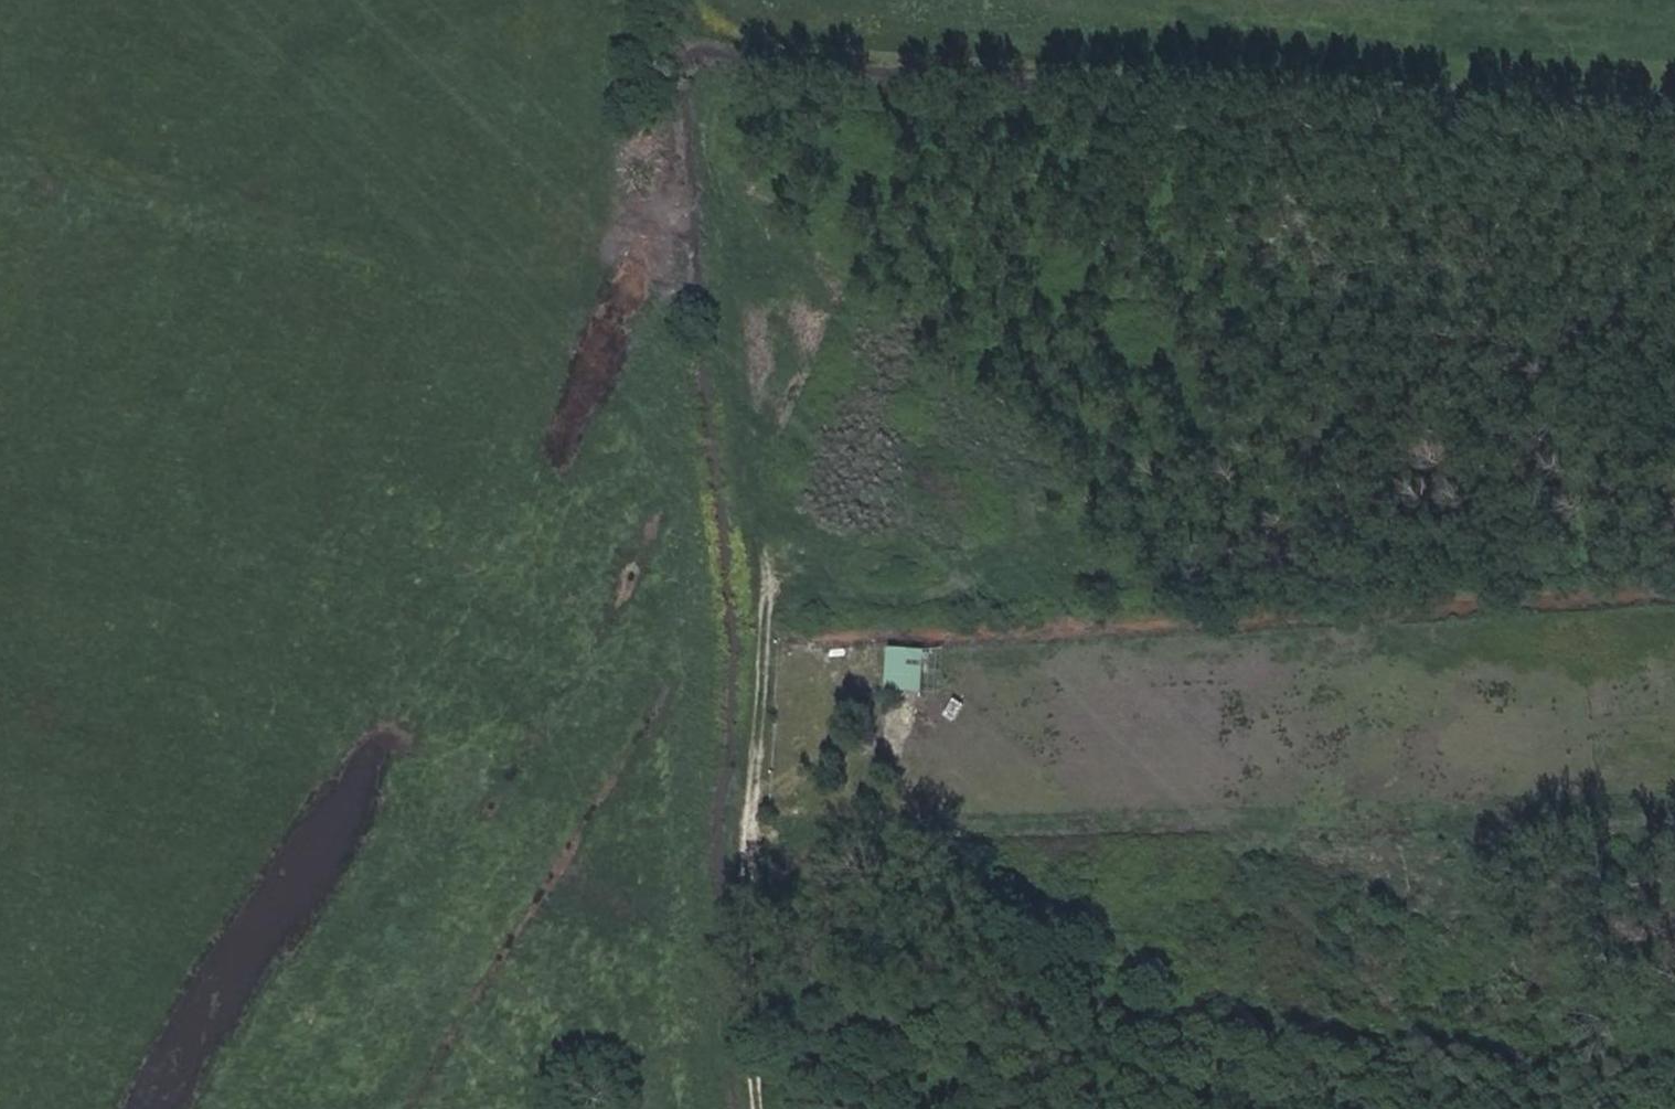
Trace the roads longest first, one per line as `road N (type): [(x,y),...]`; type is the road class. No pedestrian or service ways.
road 1 (track): [(768,632),(754,838),(760,1108)]

